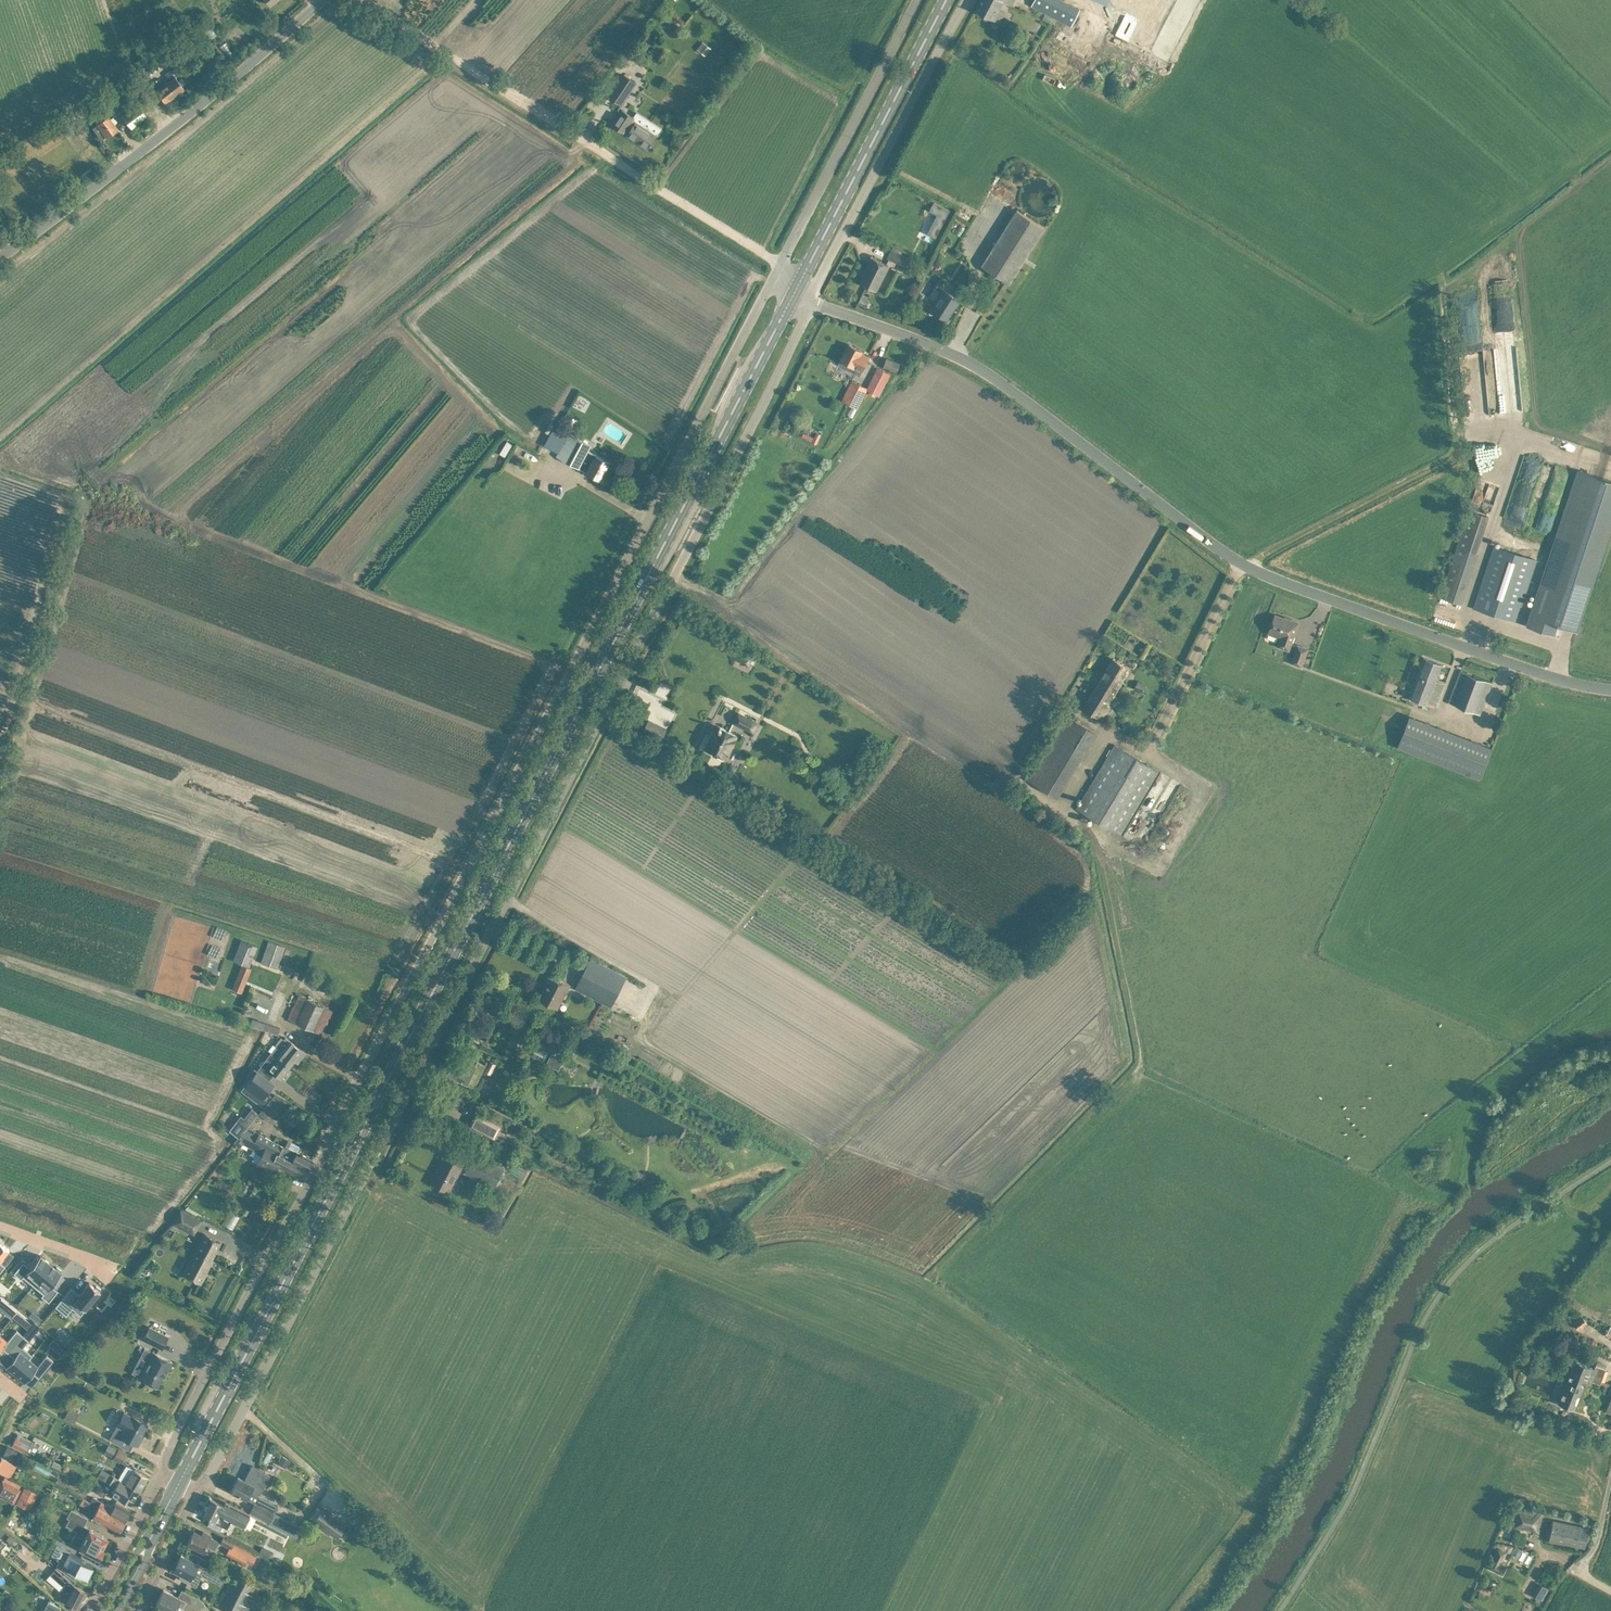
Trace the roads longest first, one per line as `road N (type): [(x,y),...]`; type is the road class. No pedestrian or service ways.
road 1 (primary): [(178,1485),(798,287)]
road 2 (unclassified): [(194,1493),(738,455),(811,295)]
road 3 (unclassified): [(204,1382),(777,269)]
road 4 (unclassified): [(1610,689),(1266,576),(990,368),(811,295)]
road 5 (track): [(363,0),(777,269)]
road 6 (unclassified): [(0,256),(71,207),(321,0)]
road 7 (unclassified): [(811,295),(967,0)]
road 8 (primary): [(798,287),(946,0)]
road 9 (unclassified): [(777,269),(916,0)]
road 10 (residential): [(162,1477),(91,1610)]
road 11 (primary): [(178,1485),(105,1610)]
road 12 (primary): [(119,1610),(178,1485)]
road 13 (residential): [(133,1610),(194,1493)]
road 14 (unclassified): [(1610,1587),(1578,1568),(1602,1533),(1610,1483)]
road 15 (residential): [(0,1227),(113,1271)]

